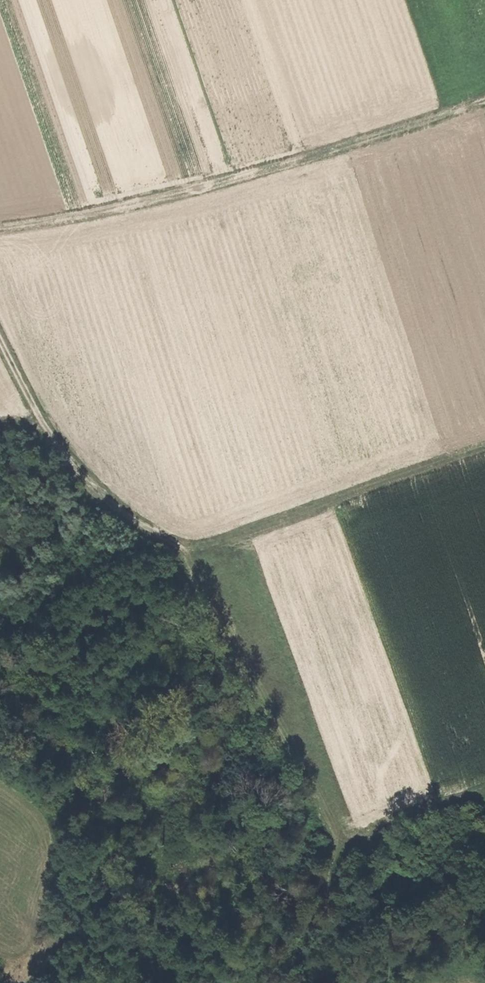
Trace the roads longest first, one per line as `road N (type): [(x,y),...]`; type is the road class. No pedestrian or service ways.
road 1 (track): [(0,222),(115,207),(484,100)]
road 2 (track): [(351,843),(332,821),(192,548)]
road 3 (track): [(192,548),(484,448)]
road 4 (track): [(192,548),(137,515),(90,470),(40,408),(0,326)]
road 5 (track): [(300,982),(315,971),(330,858),(351,843)]
road 6 (track): [(484,790),(351,843)]

